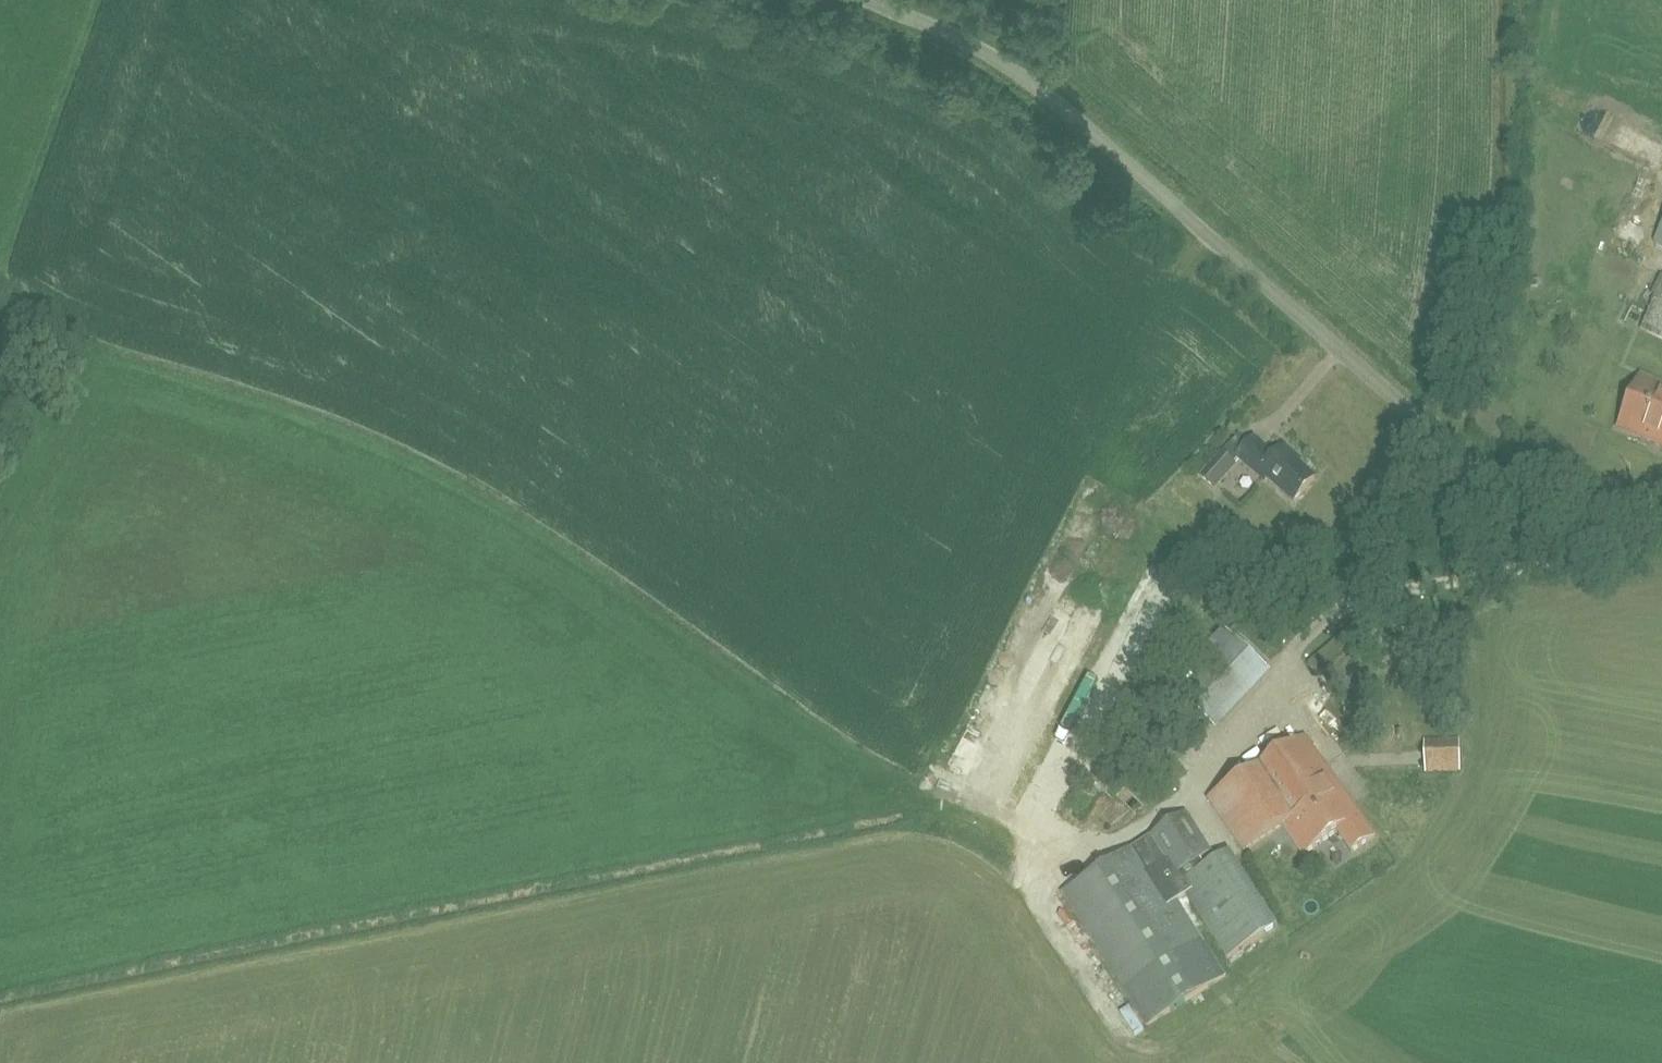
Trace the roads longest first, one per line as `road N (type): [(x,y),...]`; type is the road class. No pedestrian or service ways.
road 1 (unclassified): [(1661,523),(1594,525),(1552,517),(1496,482),(1048,94),(970,41),(865,0)]

